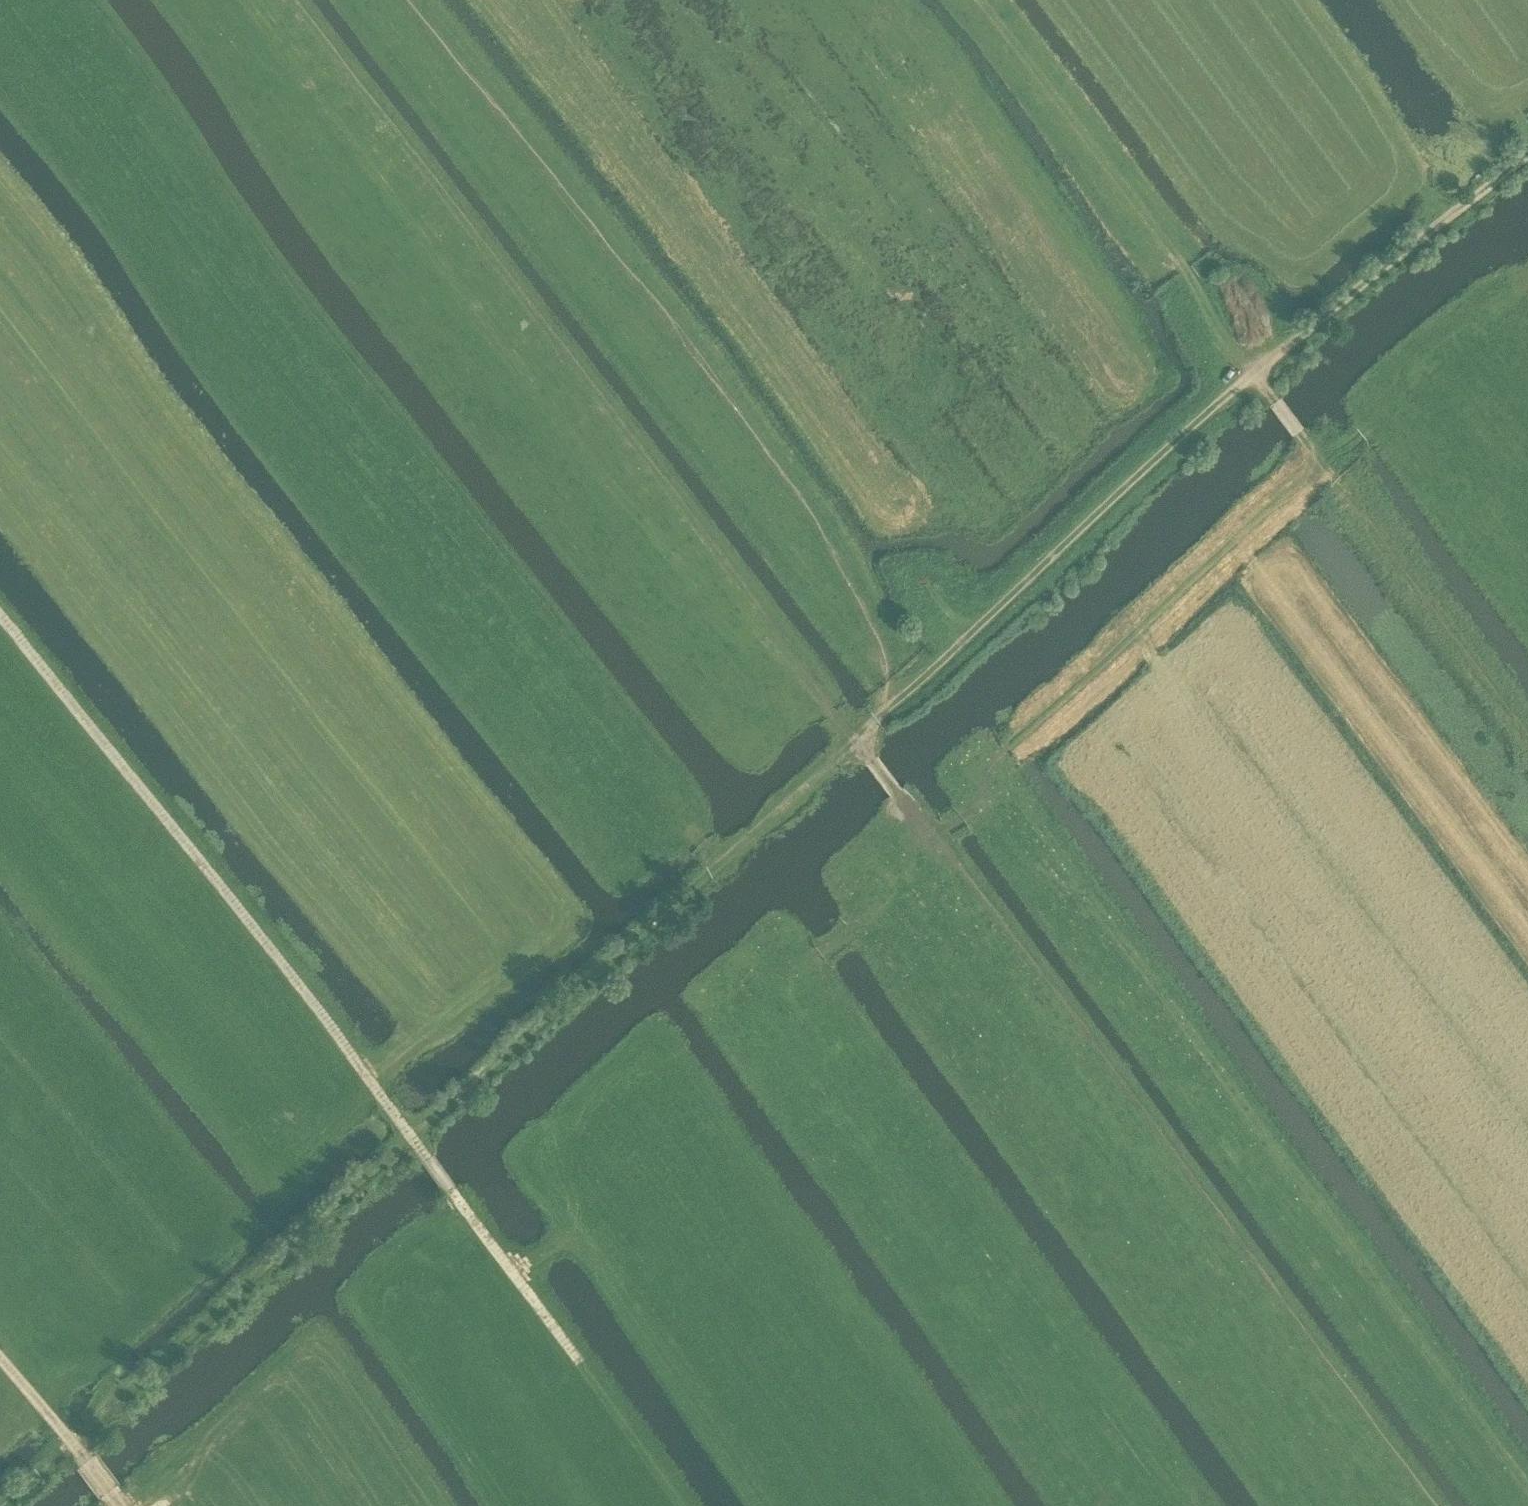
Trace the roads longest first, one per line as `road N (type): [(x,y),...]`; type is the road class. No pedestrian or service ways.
road 1 (track): [(0,1504),(1251,378)]
road 2 (track): [(572,1353),(271,951),(0,622)]
road 3 (track): [(1251,378),(1527,156)]
road 4 (track): [(119,1505),(0,1357)]

